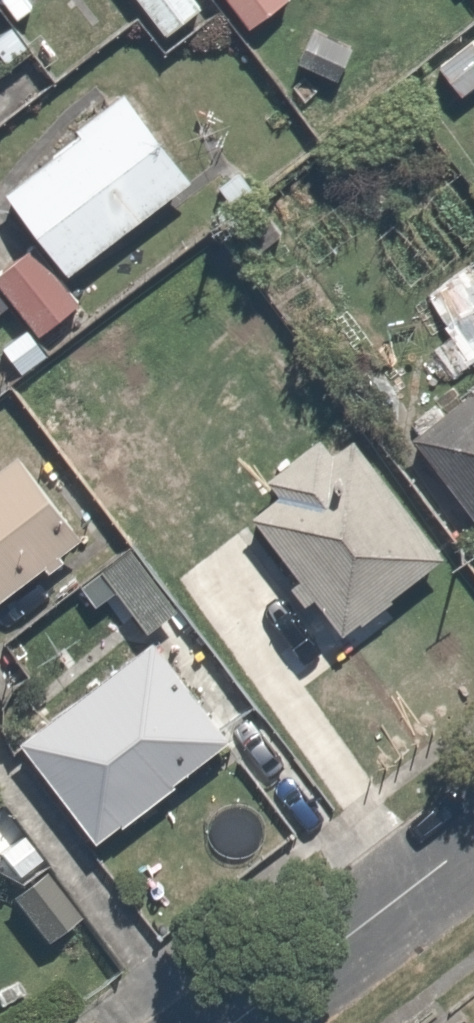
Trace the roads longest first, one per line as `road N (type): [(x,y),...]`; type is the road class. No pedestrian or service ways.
road 1 (residential): [(245,1022),(473,852)]

